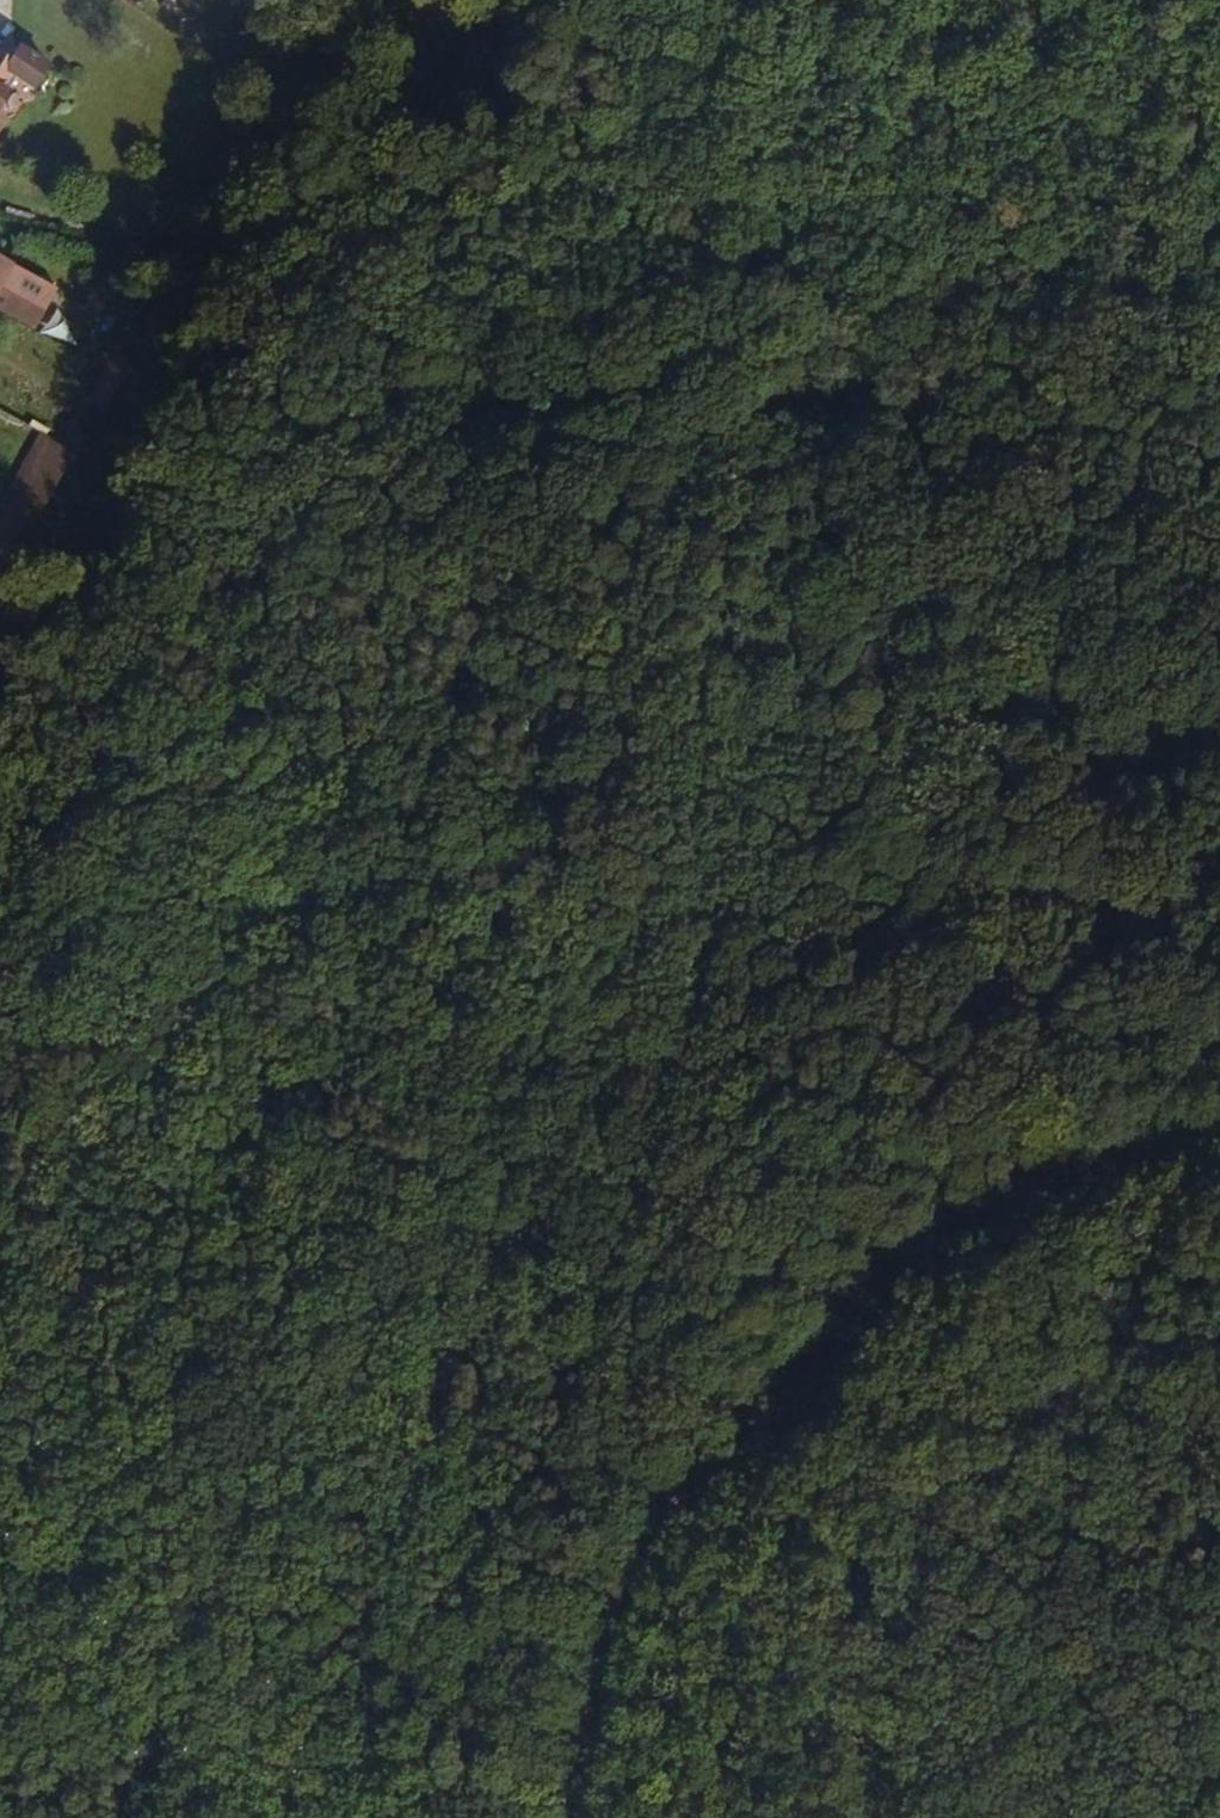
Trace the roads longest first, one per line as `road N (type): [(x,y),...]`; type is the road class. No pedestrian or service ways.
road 1 (track): [(1219,1097),(1054,1133),(914,1261),(633,1477),(570,1817)]

